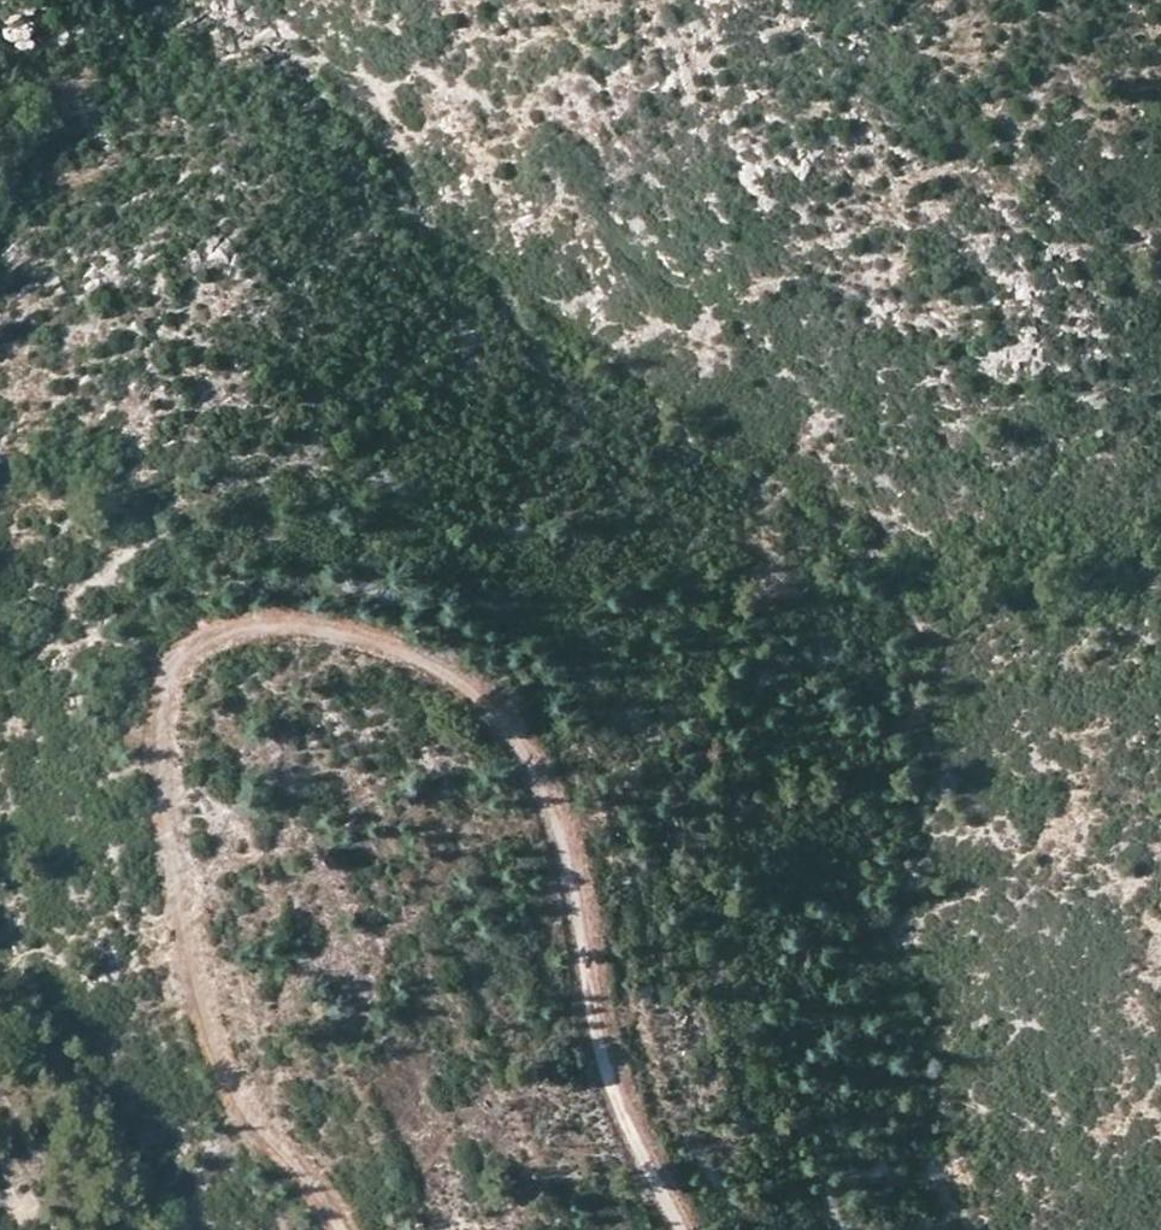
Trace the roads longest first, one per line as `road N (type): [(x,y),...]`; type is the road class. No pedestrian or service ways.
road 1 (track): [(337,1229),(306,1175),(230,1090),(200,1001),(166,832),(159,716),(176,661),(214,633),(352,633),(437,663),(487,696),(540,771),(579,903),(603,1059),(683,1229)]

